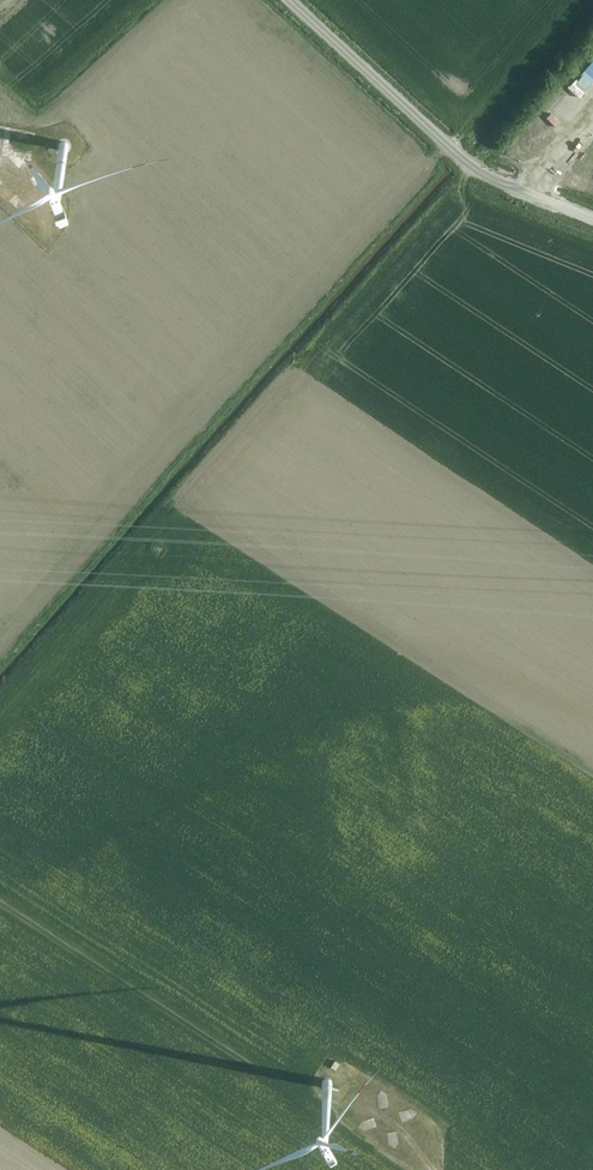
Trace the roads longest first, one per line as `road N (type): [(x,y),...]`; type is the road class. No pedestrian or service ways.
road 1 (unclassified): [(284,0),(476,170),(592,222)]

